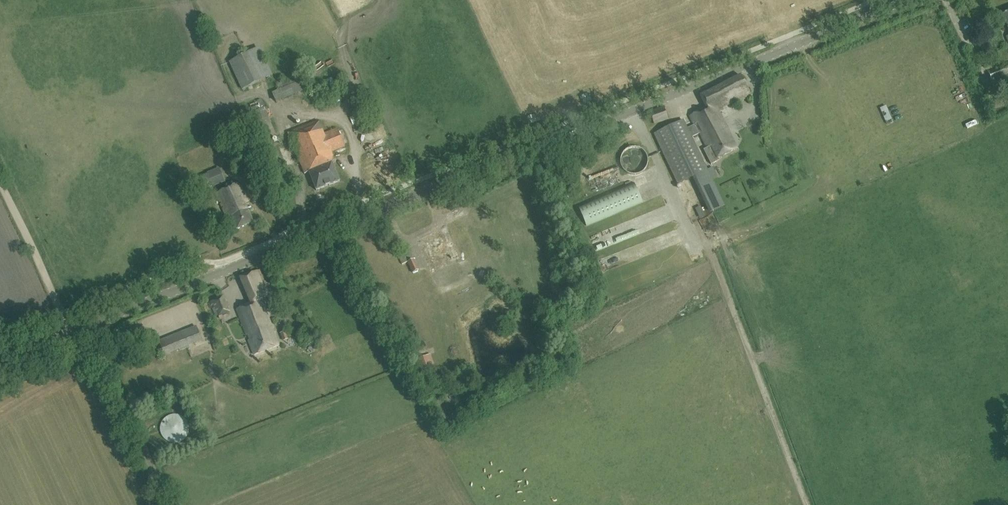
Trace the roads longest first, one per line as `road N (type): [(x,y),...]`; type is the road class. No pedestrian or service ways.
road 1 (tertiary): [(0,361),(905,0)]
road 2 (track): [(703,240),(805,504)]

